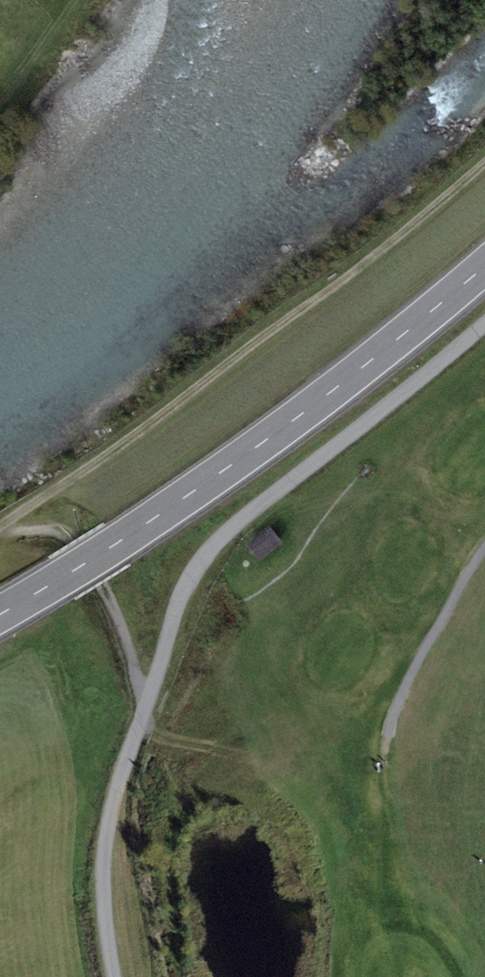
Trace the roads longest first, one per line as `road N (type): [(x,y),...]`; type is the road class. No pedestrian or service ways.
road 1 (track): [(0,527),(139,433),(484,164)]
road 2 (primary): [(484,268),(327,395),(0,615)]
road 3 (track): [(484,326),(207,552),(179,601),(145,706)]
road 4 (track): [(145,706),(108,839),(117,976)]

